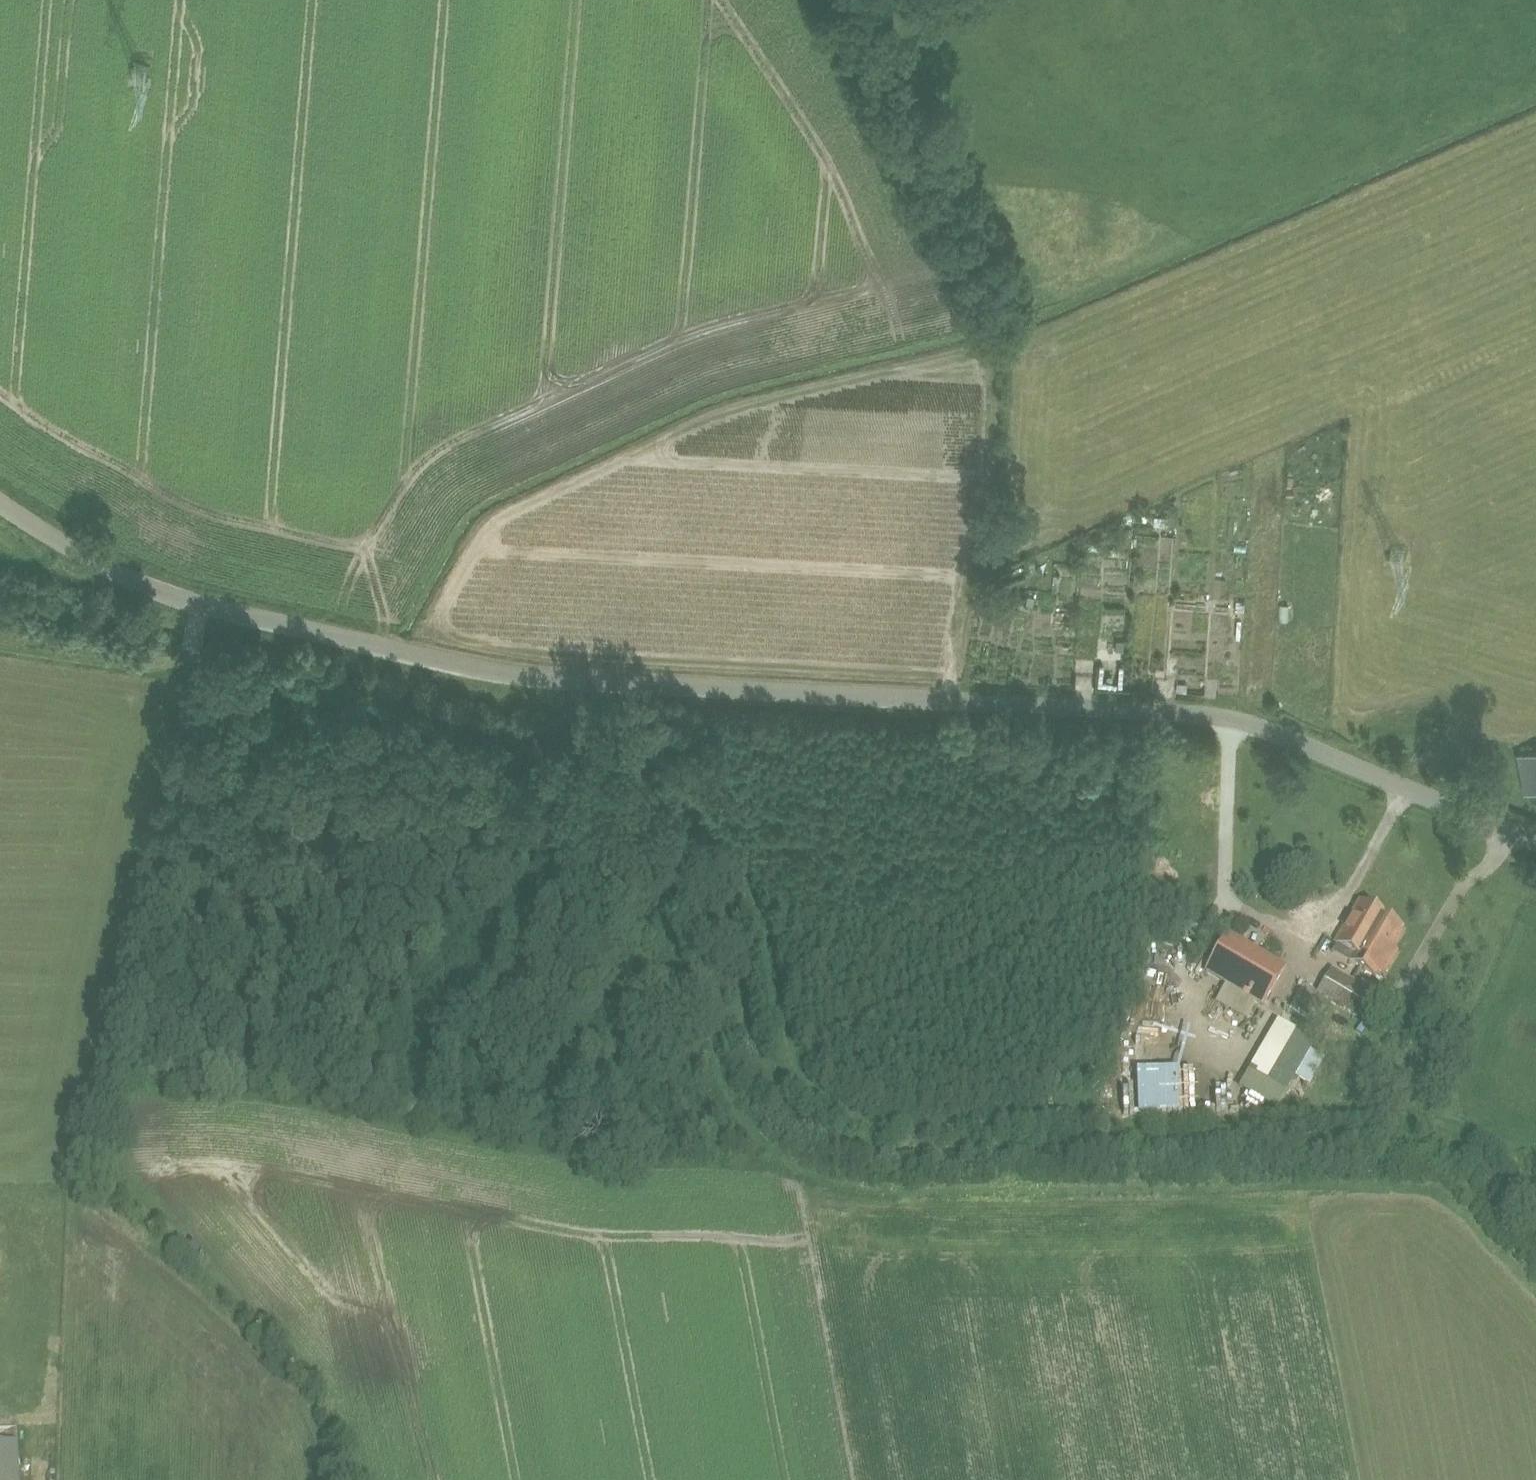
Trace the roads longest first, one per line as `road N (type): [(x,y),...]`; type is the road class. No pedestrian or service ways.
road 1 (unclassified): [(1535,842),(1219,717),(532,674),(291,627),(138,583),(0,505)]
road 2 (track): [(186,677),(147,864)]

